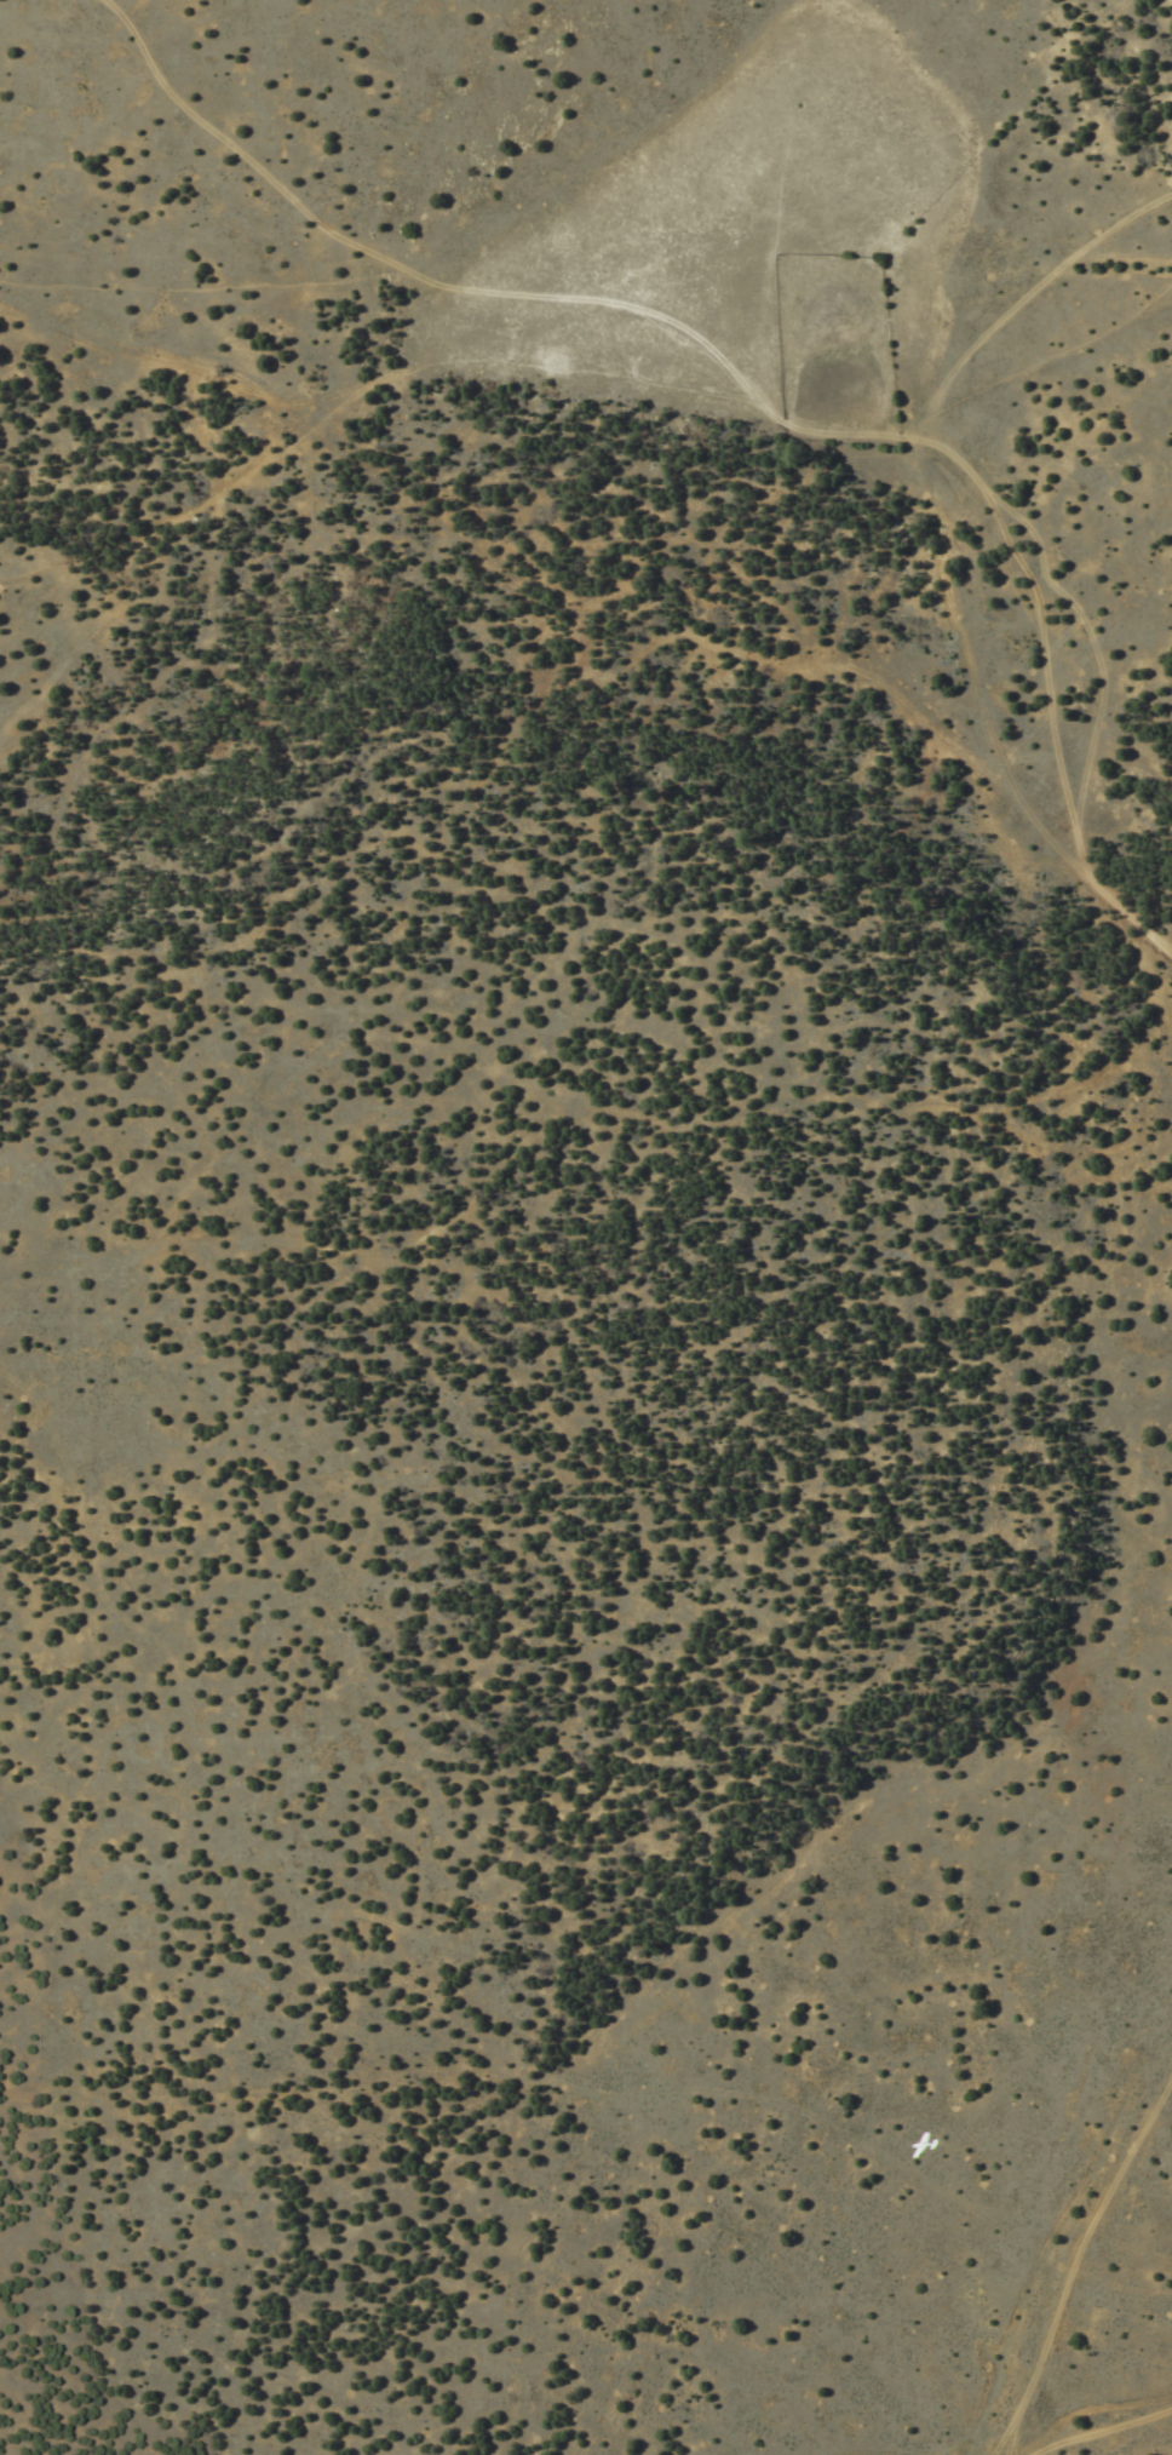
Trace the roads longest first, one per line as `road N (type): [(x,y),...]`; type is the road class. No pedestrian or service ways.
road 1 (track): [(1171,950),(1087,881),(1057,755),(1033,587),(986,495),(956,459),(931,444),(808,435),(771,420),(701,342),(667,321),(624,310),(0,276)]
road 2 (track): [(594,2454),(607,2411),(834,2088),(1171,1929)]
road 3 (track): [(995,2453),(1080,2176),(1171,2048)]
road 4 (track): [(931,444),(936,396),(969,352),(1093,239),(1171,194)]
road 5 (track): [(985,2454),(1171,2405)]

